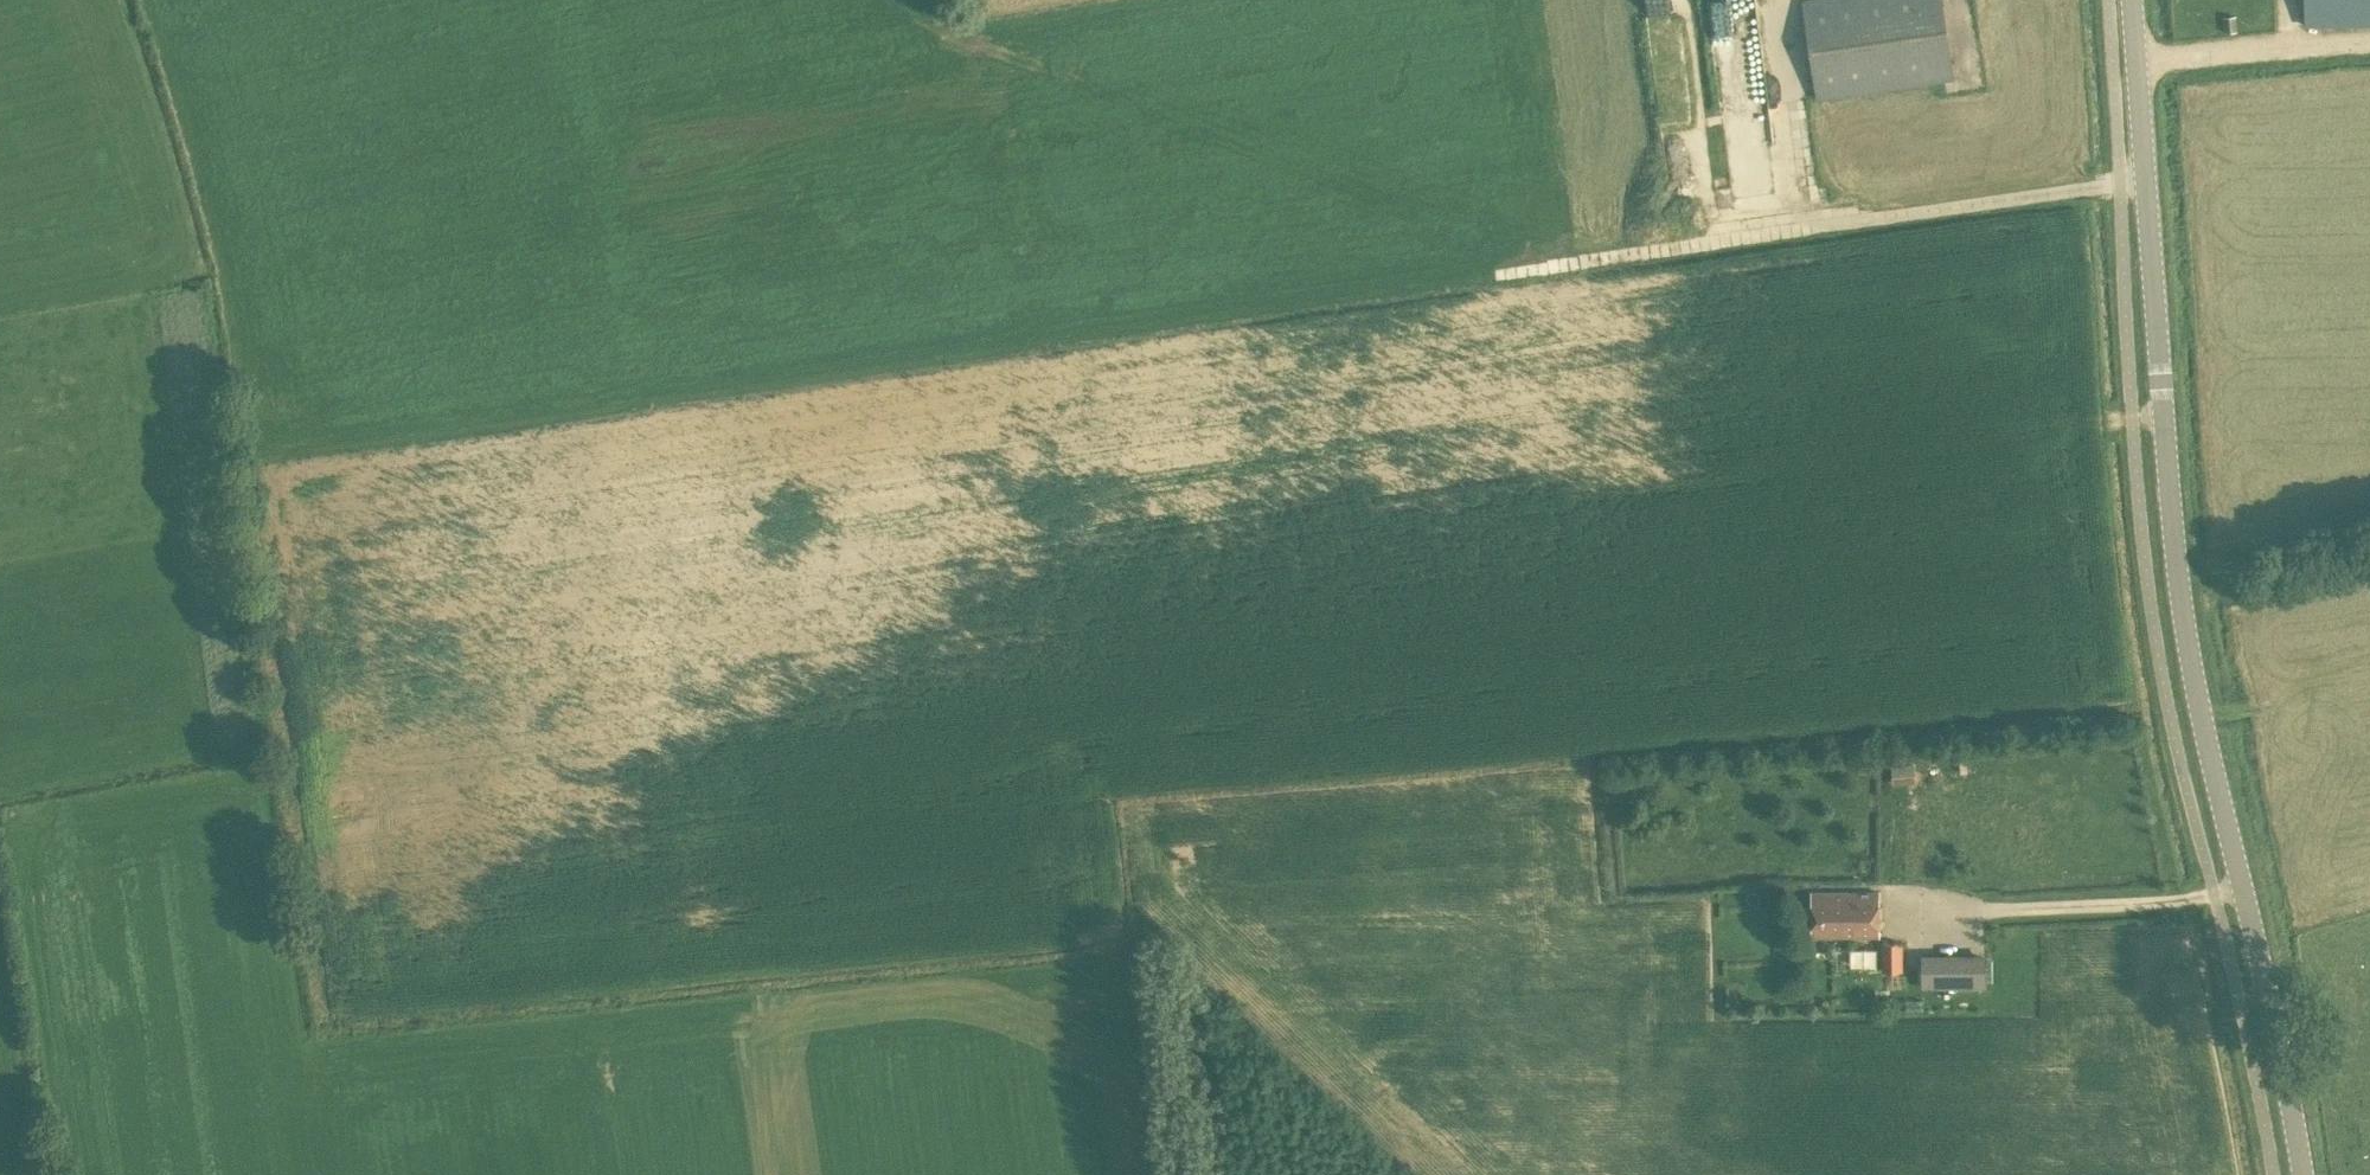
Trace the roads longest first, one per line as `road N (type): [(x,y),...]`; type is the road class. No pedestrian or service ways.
road 1 (tertiary): [(2304,1174),(2193,686),(2172,527),(2131,0)]

